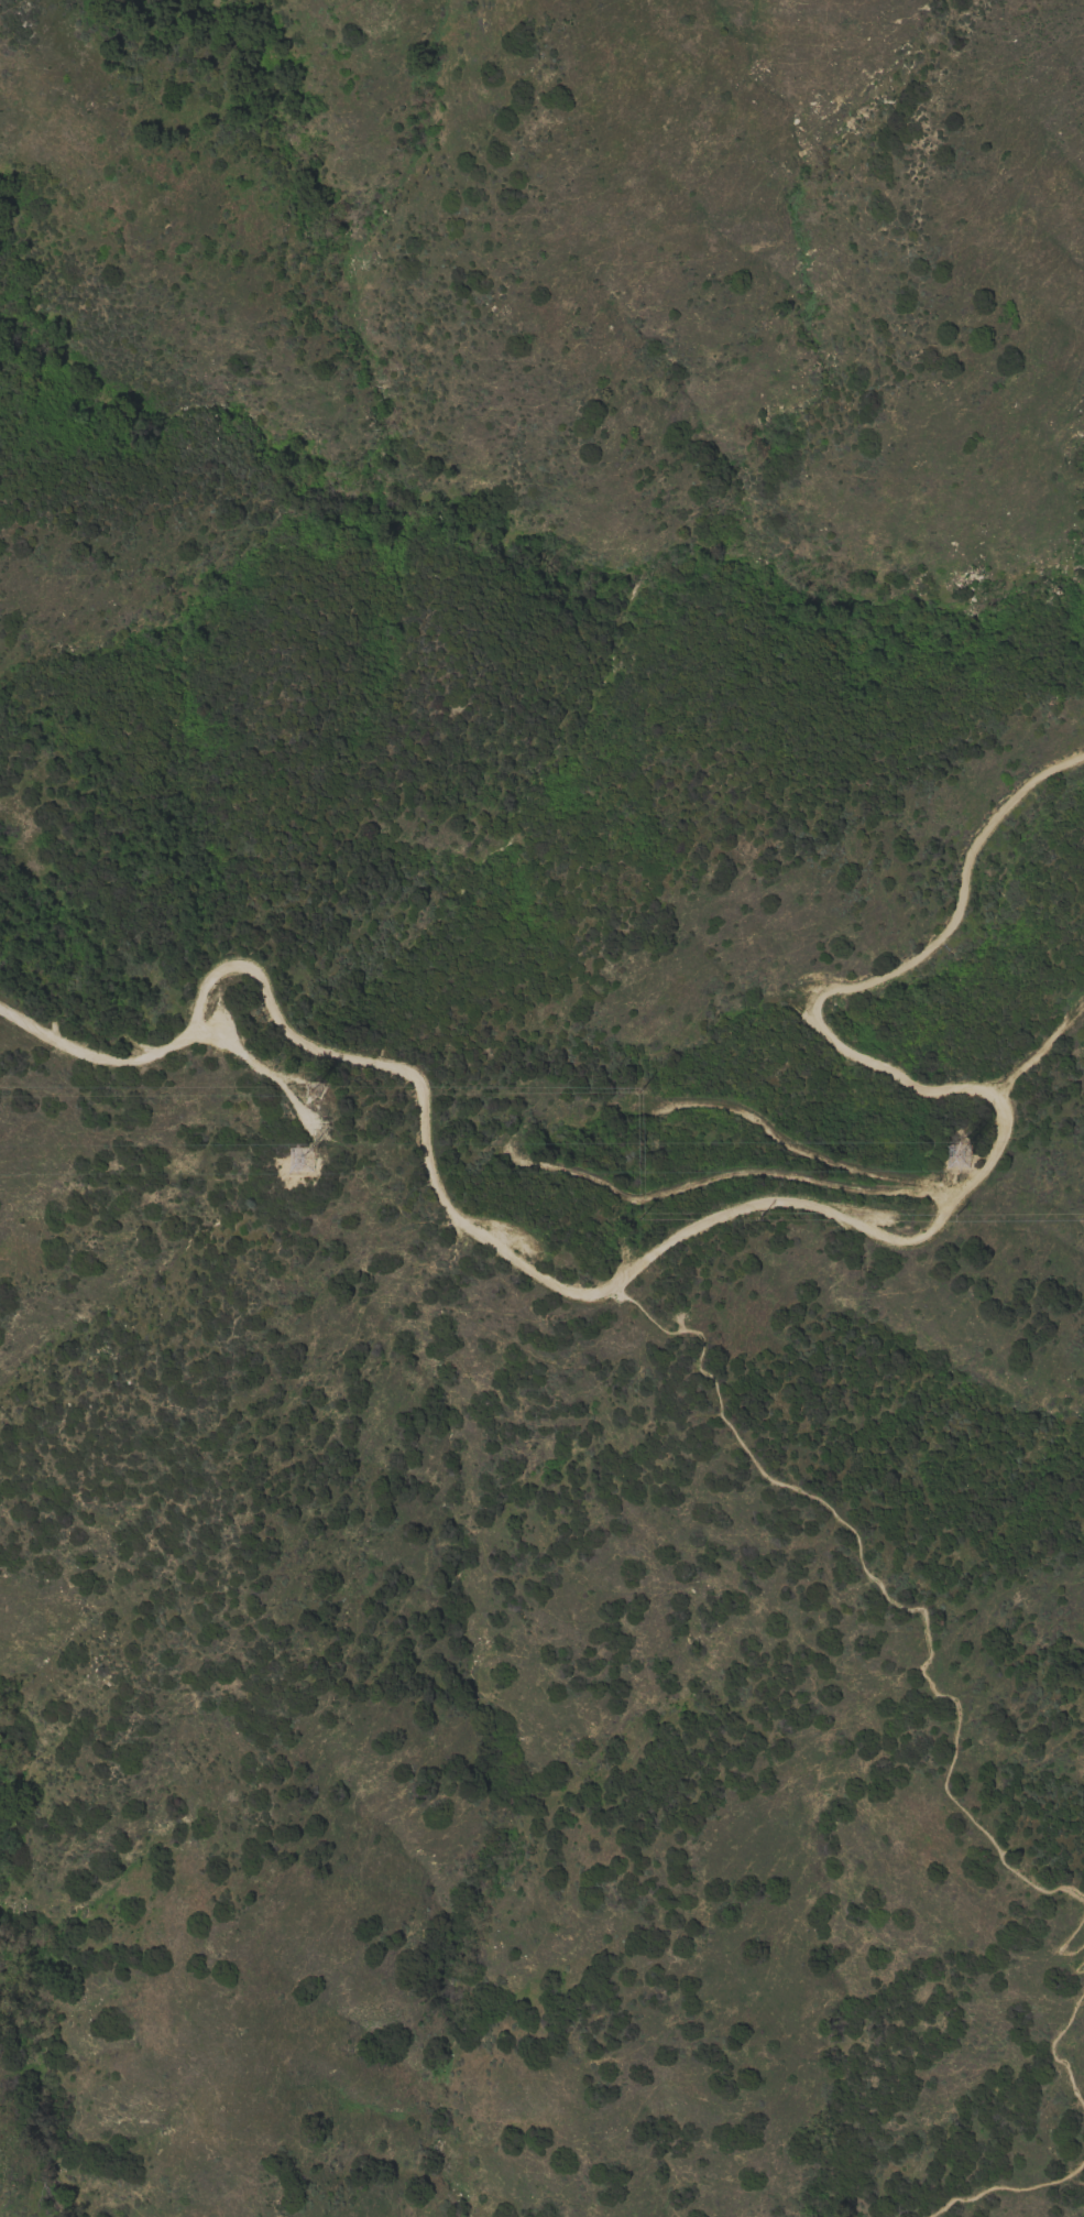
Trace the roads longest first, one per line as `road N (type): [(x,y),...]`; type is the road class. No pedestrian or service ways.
road 1 (track): [(0,1008),(103,1059),(138,1061),(190,1030),(212,978),(227,969),(253,974),(277,1026),(294,1042),(384,1067),(419,1093),(431,1178),(478,1237),(583,1295),(607,1293),(655,1253),(742,1208),(804,1205),(868,1232),(921,1241),(940,1234),(983,1175),(1005,1133),(997,1100),(960,1086),(912,1089),(837,1052),(811,1019),(811,1006),(830,989),(876,981),(951,934),(986,830),(1044,769),(1083,753)]

